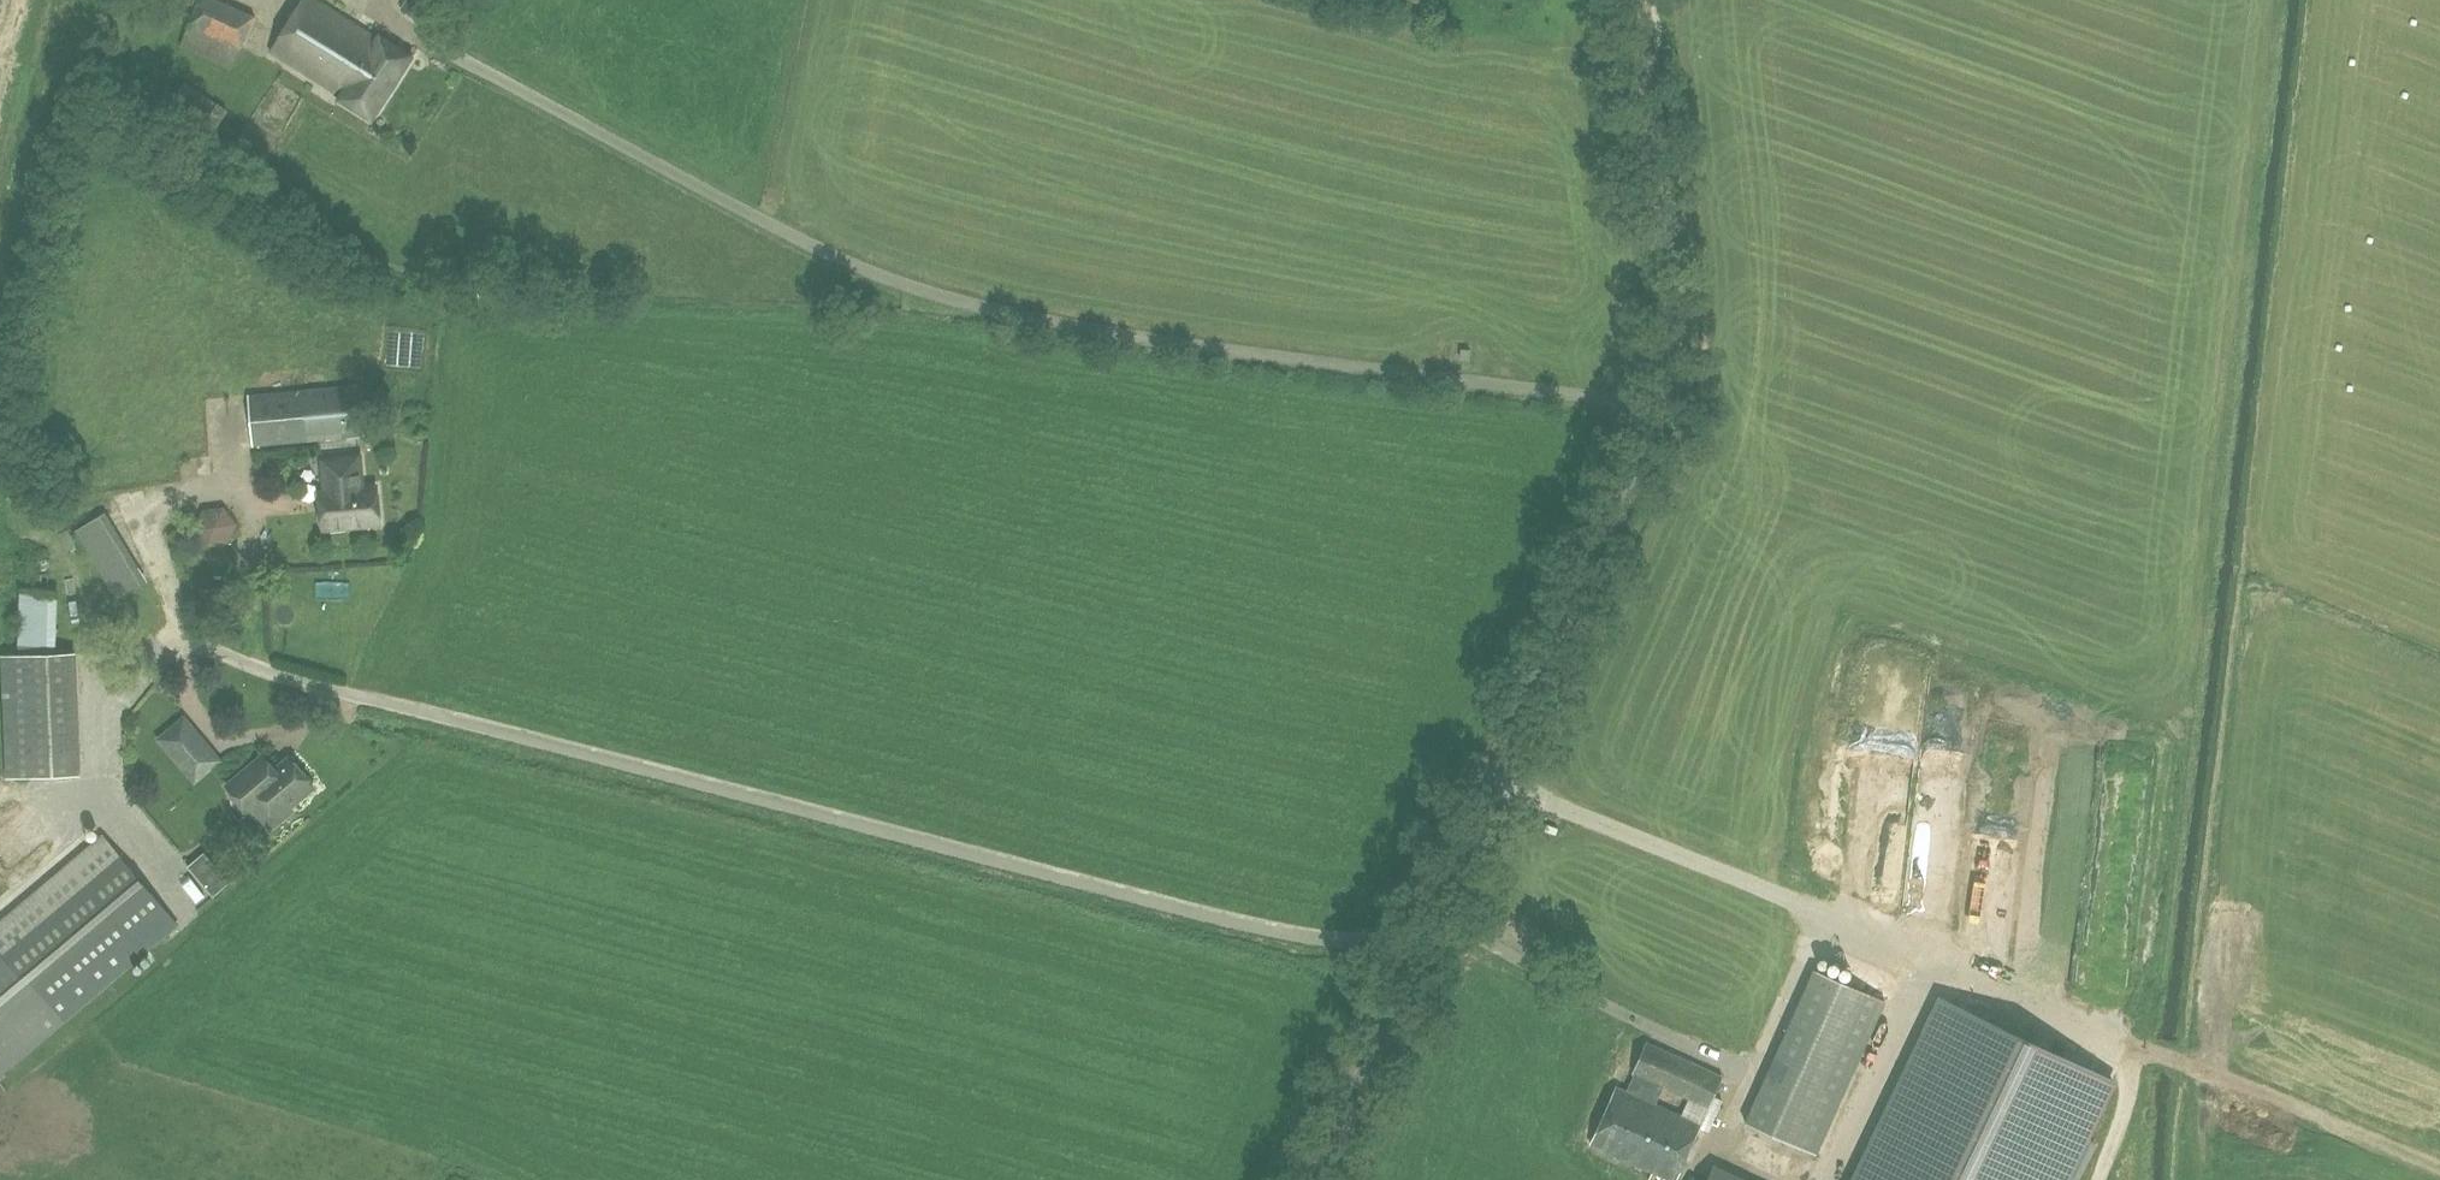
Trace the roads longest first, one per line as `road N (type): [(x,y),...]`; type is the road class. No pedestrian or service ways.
road 1 (unclassified): [(1418,954),(1140,897),(330,687),(182,641)]
road 2 (track): [(2439,1166),(1493,783)]
road 3 (tertiary): [(1418,954),(1669,408),(1678,351),(1672,273),(1642,0)]
road 4 (tertiary): [(1317,1179),(1418,954)]

